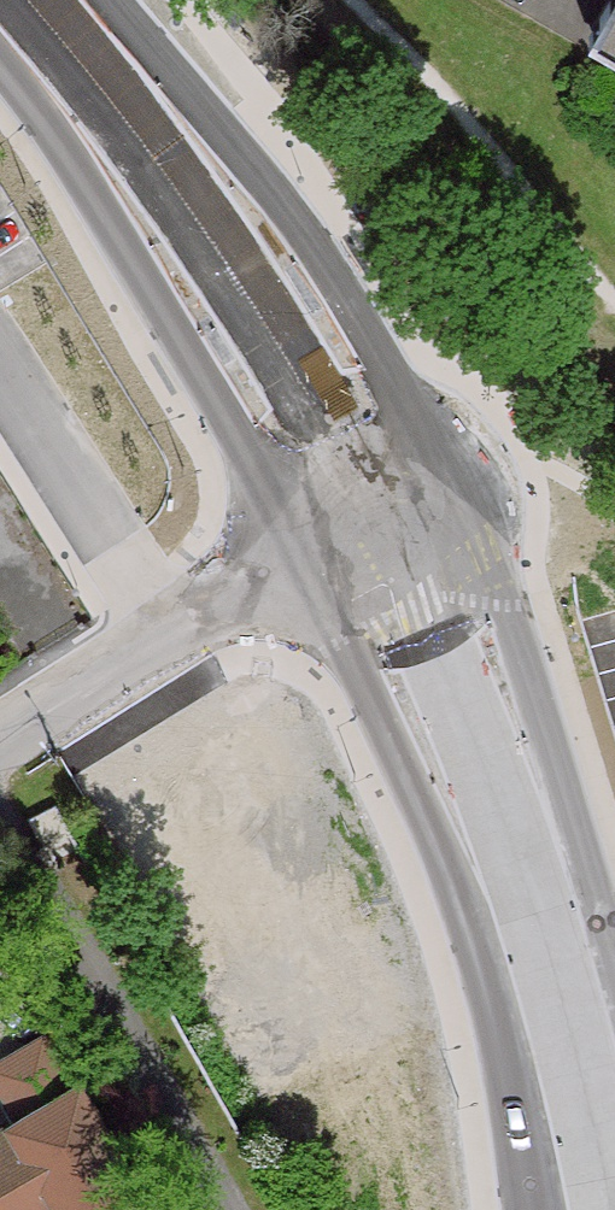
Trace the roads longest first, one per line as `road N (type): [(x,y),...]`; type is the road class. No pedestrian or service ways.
road 1 (primary): [(335,636),(363,674),(453,870),(492,994),(535,1209)]
road 2 (primary): [(0,71),(124,244),(236,435),(252,468),(256,508)]
road 3 (primary): [(401,404),(280,194),(111,0)]
road 4 (primary): [(614,965),(488,567)]
road 5 (residential): [(273,585),(231,602),(0,755)]
road 6 (primary): [(488,567),(498,516),(489,477),(469,443),(438,418),(401,404)]
road 7 (primary): [(401,404),(362,403),(291,437),(268,470),(256,508)]
road 8 (primary): [(335,636),(374,644),(422,634),(450,619),(488,567)]

